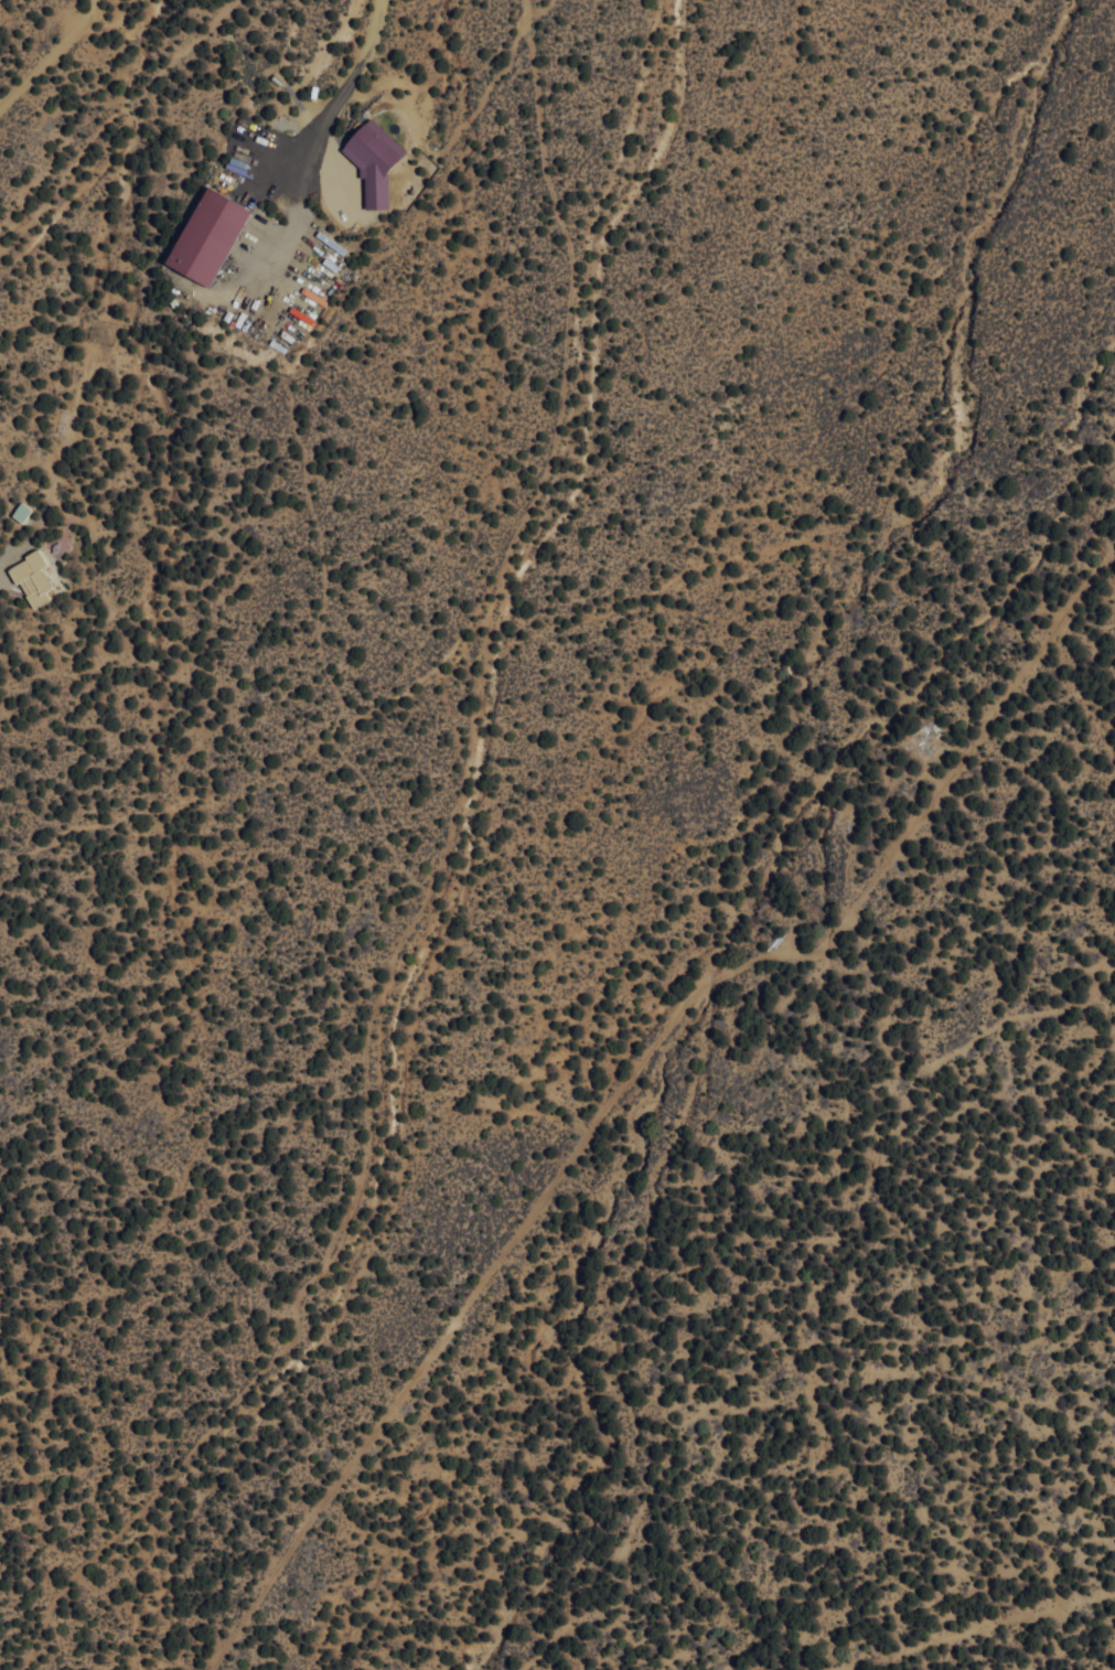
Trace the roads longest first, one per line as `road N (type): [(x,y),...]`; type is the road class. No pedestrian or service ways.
road 1 (residential): [(0,102),(90,10),(90,0)]

